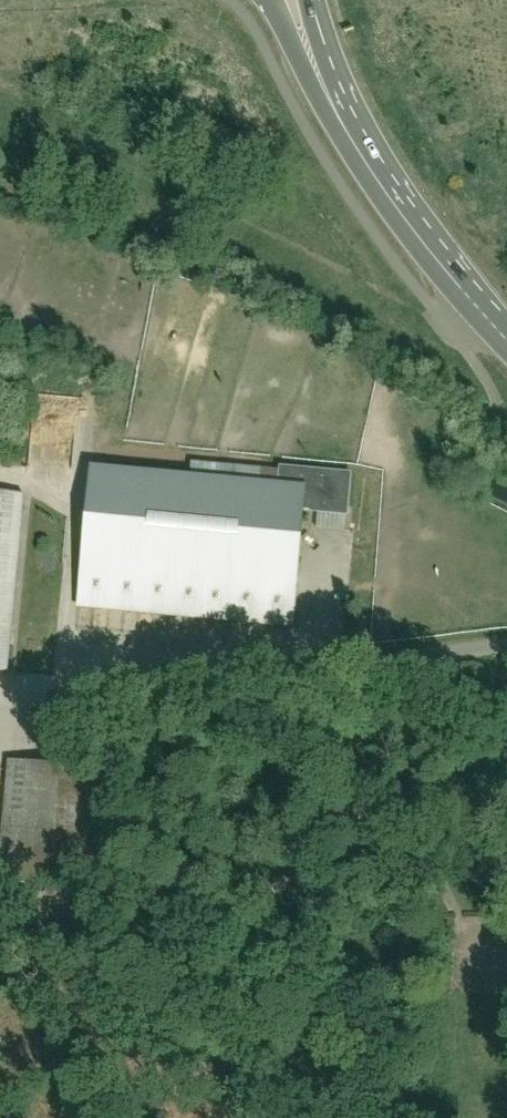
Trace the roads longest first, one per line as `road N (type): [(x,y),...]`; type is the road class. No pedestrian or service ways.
road 1 (secondary): [(316,67),(400,211),(506,342)]

